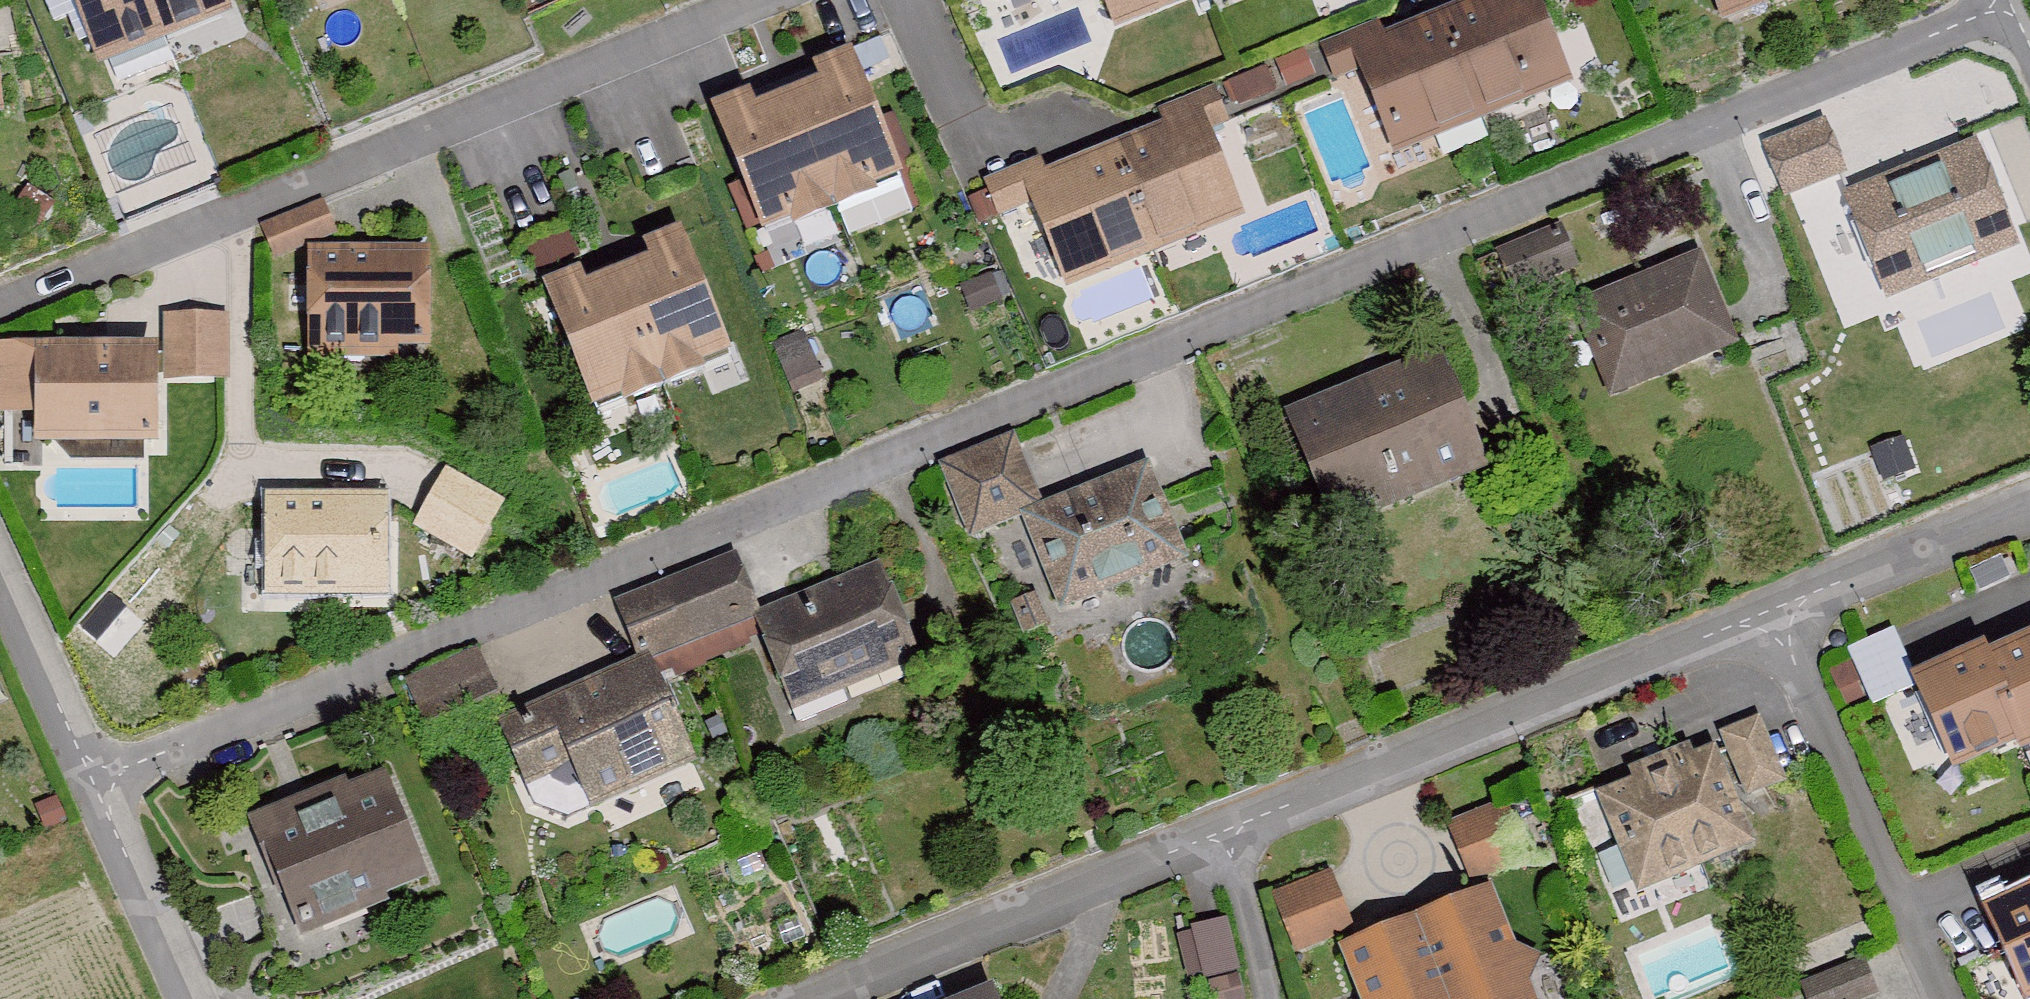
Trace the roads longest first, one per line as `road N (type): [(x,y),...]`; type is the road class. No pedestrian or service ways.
road 1 (residential): [(2010,4),(93,781)]
road 2 (residential): [(814,998),(1772,611)]
road 3 (residential): [(755,0),(0,307)]
road 4 (residential): [(1951,998),(1772,611)]
road 5 (residential): [(1772,611),(2029,508)]
road 6 (residential): [(93,781),(194,998)]
road 7 (residential): [(0,575),(93,781)]

